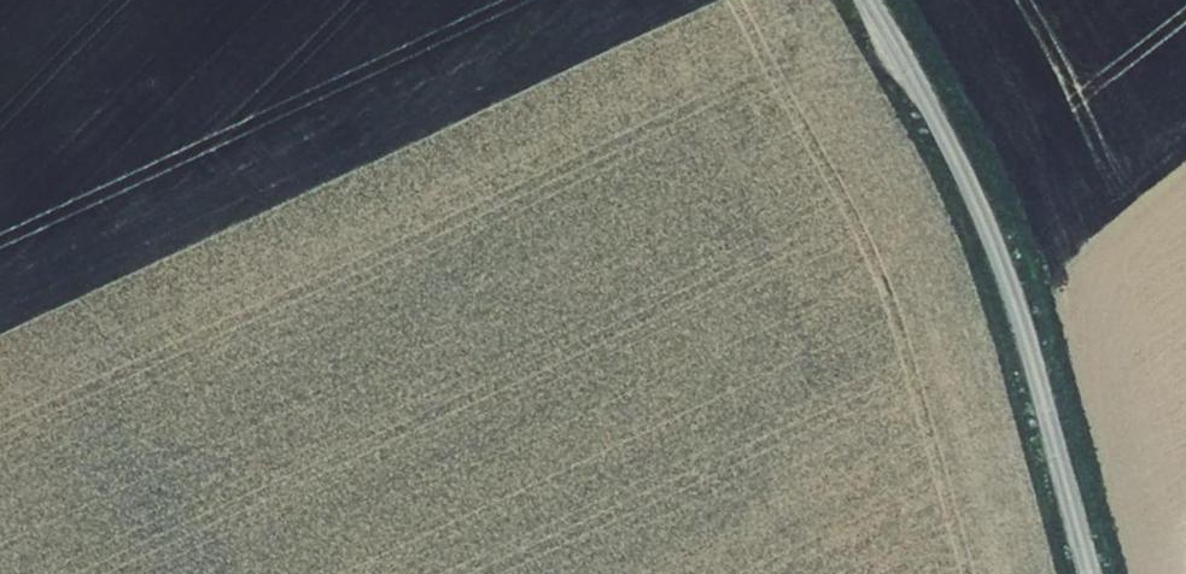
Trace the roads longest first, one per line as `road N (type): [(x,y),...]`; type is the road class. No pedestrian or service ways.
road 1 (unclassified): [(870,0),(989,222),(1091,573)]

